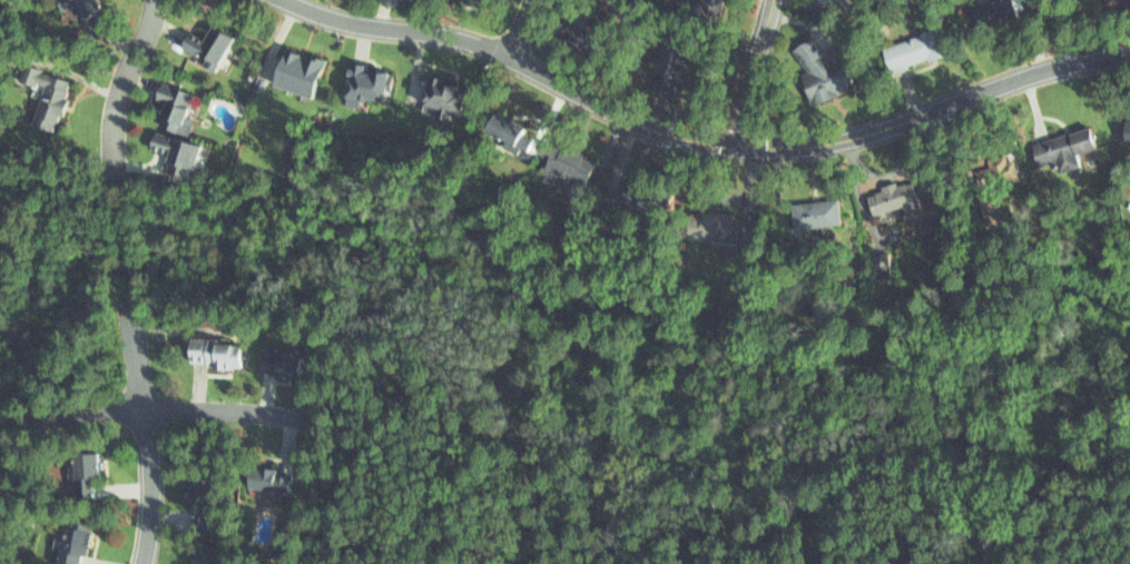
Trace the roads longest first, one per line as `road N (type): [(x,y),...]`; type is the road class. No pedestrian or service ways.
road 1 (residential): [(1129,58),(1039,71),(873,132),(744,150),(651,129),(504,57),(446,38),(337,22),(278,0)]
road 2 (residential): [(3,417),(147,408),(312,418)]
road 3 (residential): [(130,296),(155,456),(153,518),(140,563)]
road 4 (residential): [(146,0),(121,88),(114,195)]
road 5 (residential): [(744,150),(772,0)]

